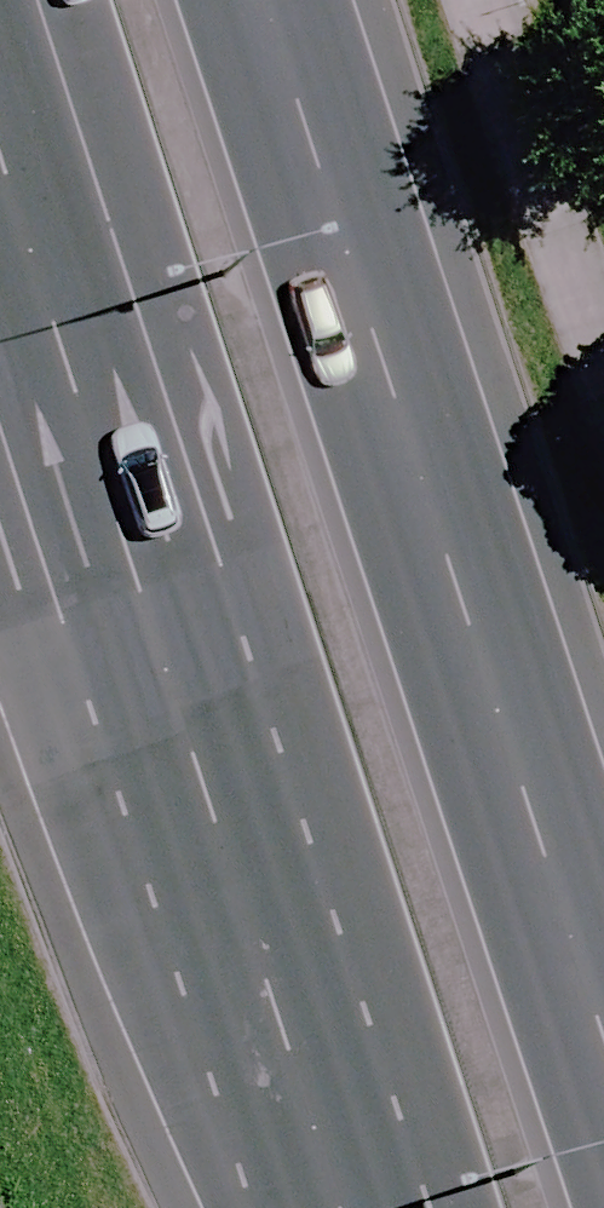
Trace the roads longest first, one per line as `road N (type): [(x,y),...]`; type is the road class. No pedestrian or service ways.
road 1 (primary): [(338,1207),(0,159)]
road 2 (primary): [(283,0),(603,1037)]

